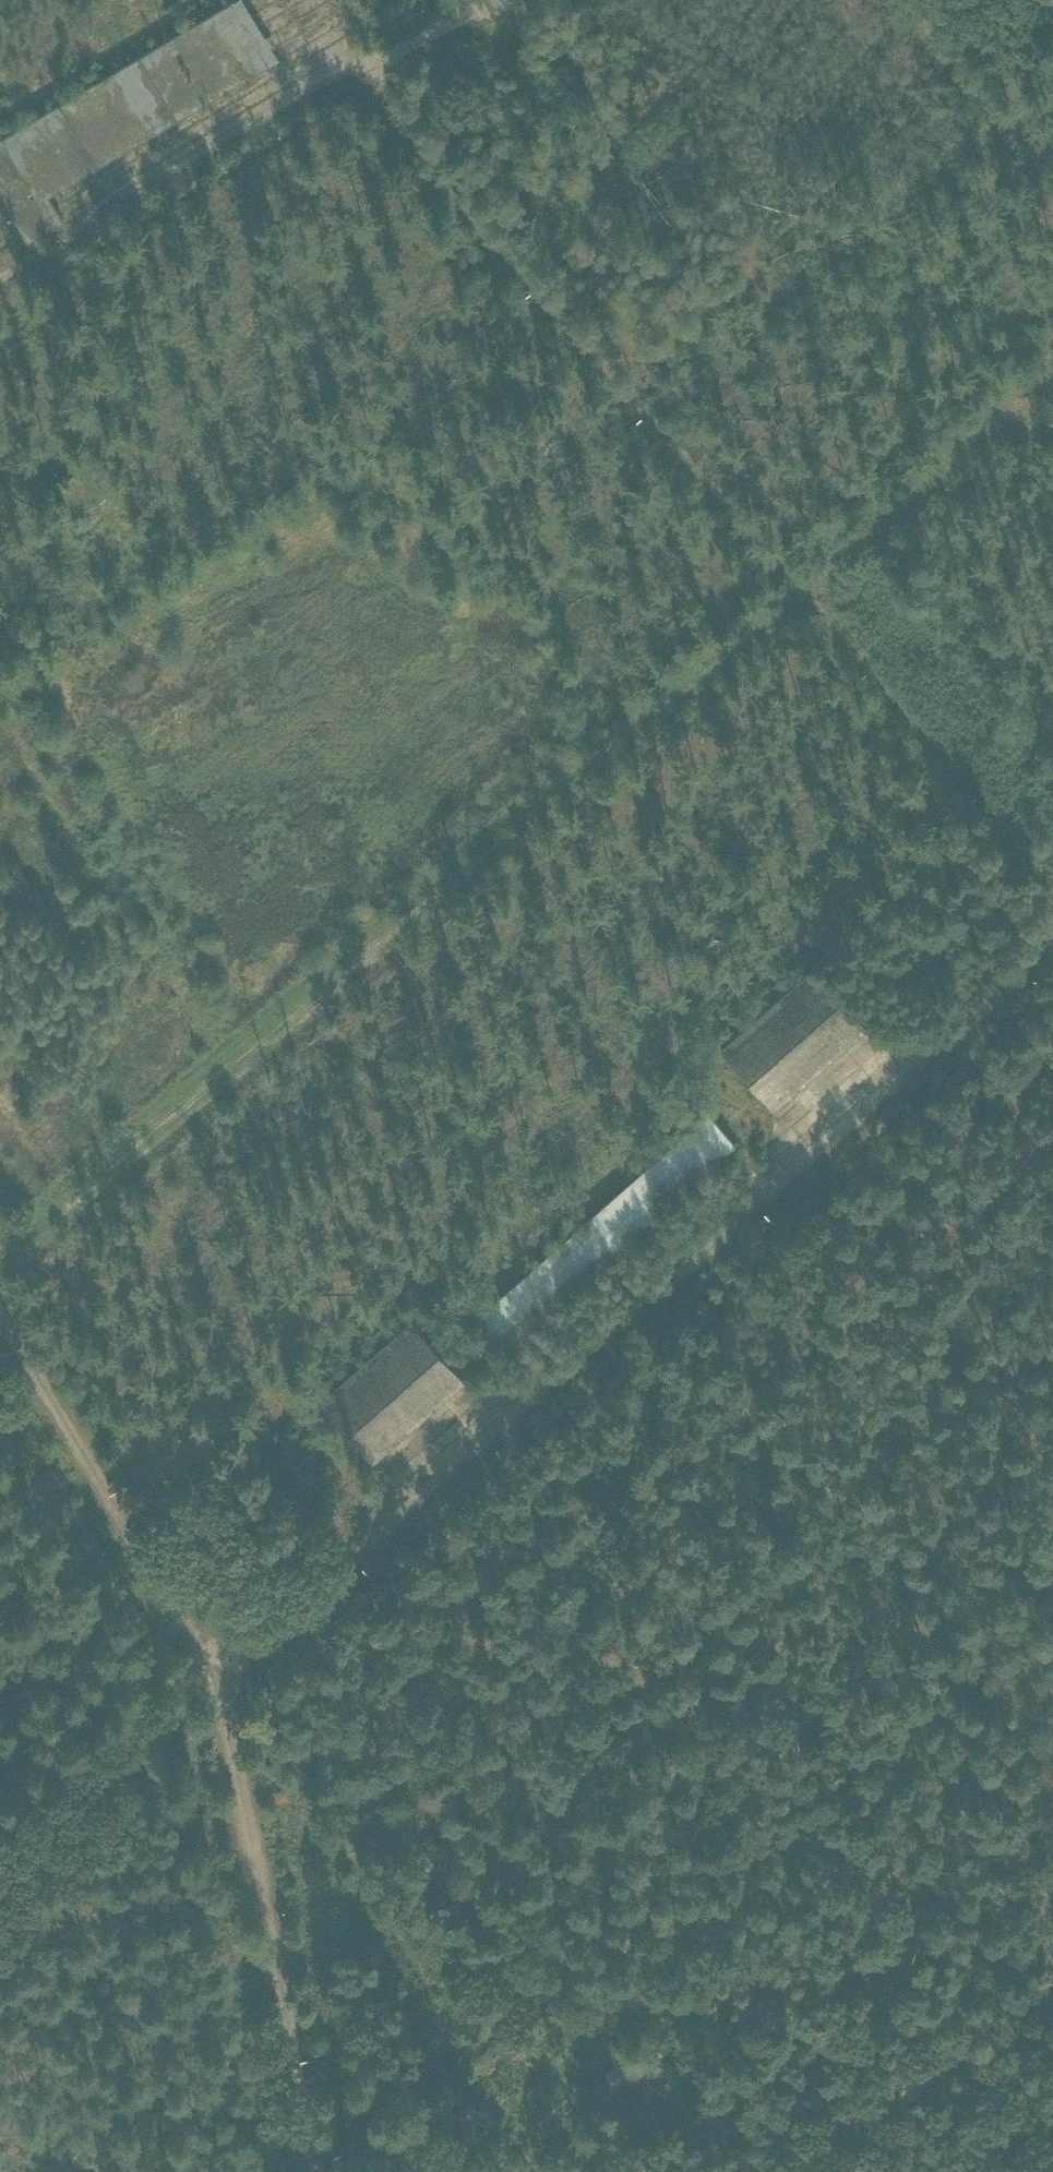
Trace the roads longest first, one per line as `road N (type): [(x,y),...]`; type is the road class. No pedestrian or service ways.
road 1 (track): [(220,1678),(1052,945)]
road 2 (track): [(499,0),(0,286)]
road 3 (track): [(320,2171),(220,1678)]
road 4 (track): [(220,1678),(0,1307)]

